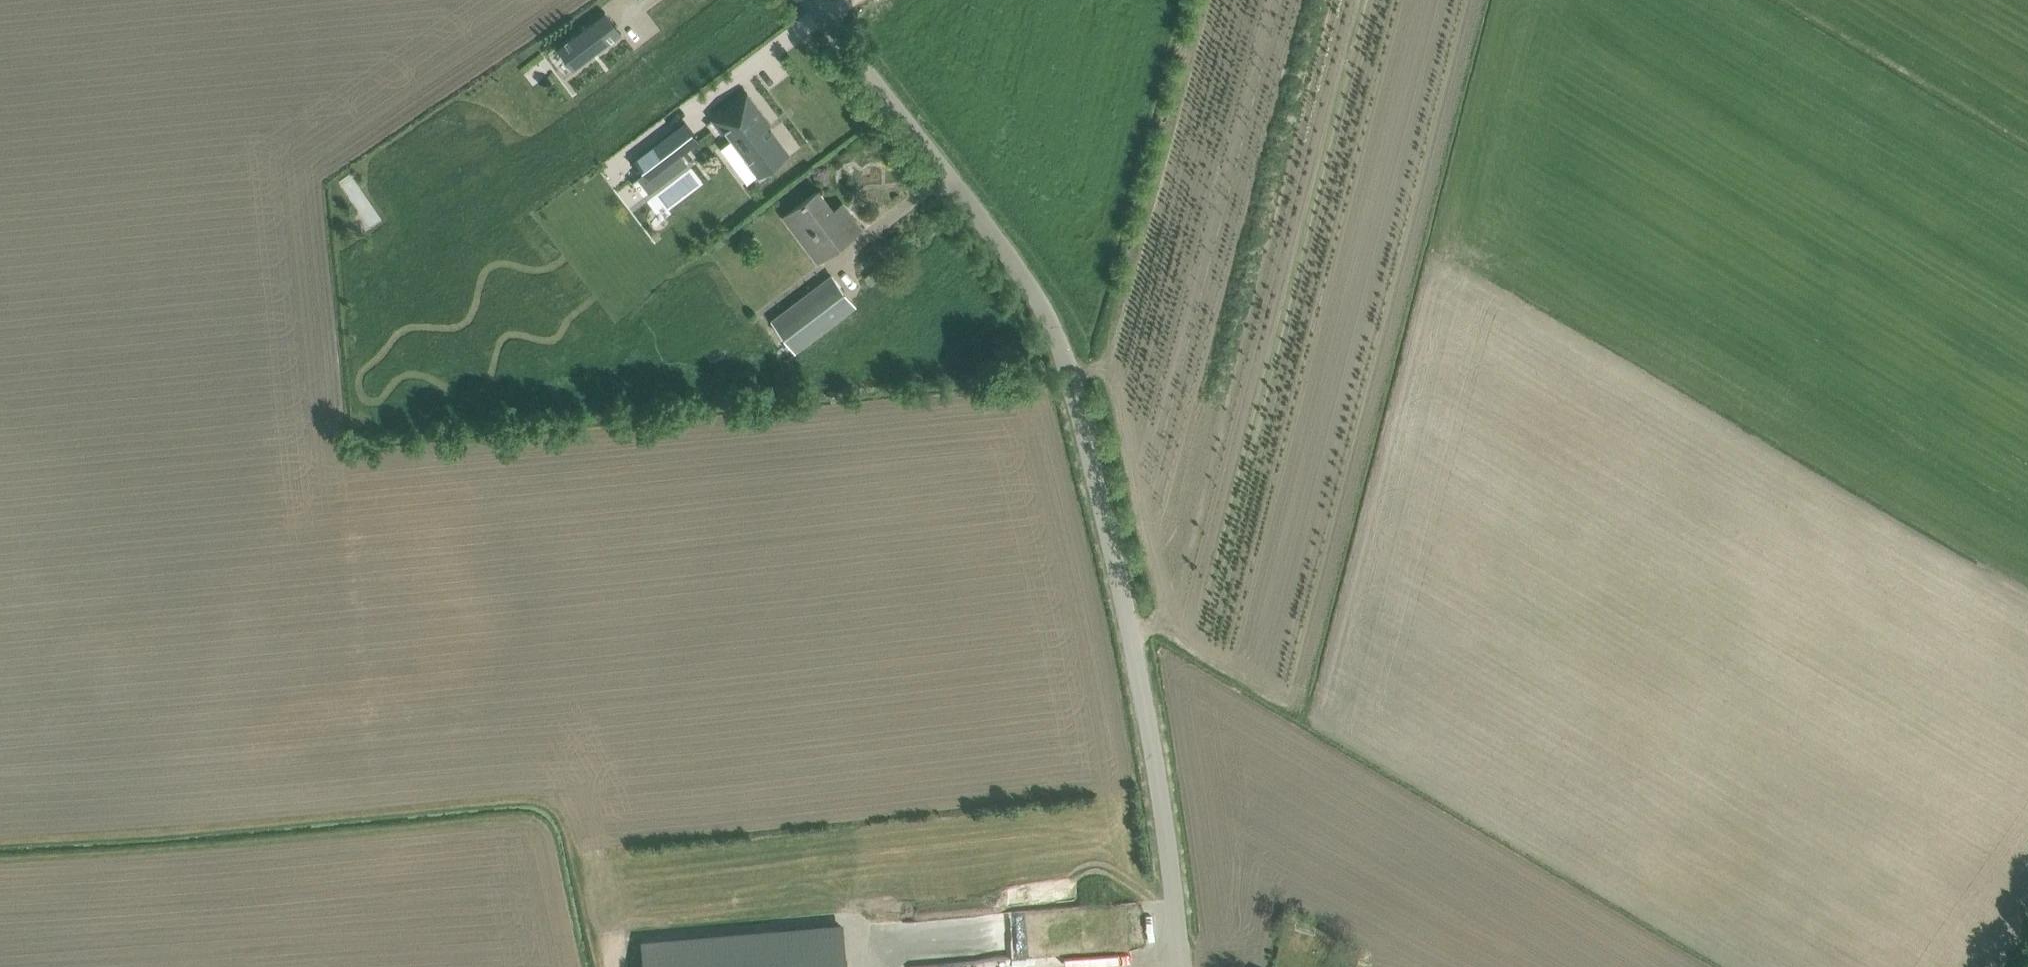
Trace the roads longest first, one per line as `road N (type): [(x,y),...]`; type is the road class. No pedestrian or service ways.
road 1 (unclassified): [(1194,966),(1183,842),(1111,486),(1061,330),(1000,227),(807,0)]

